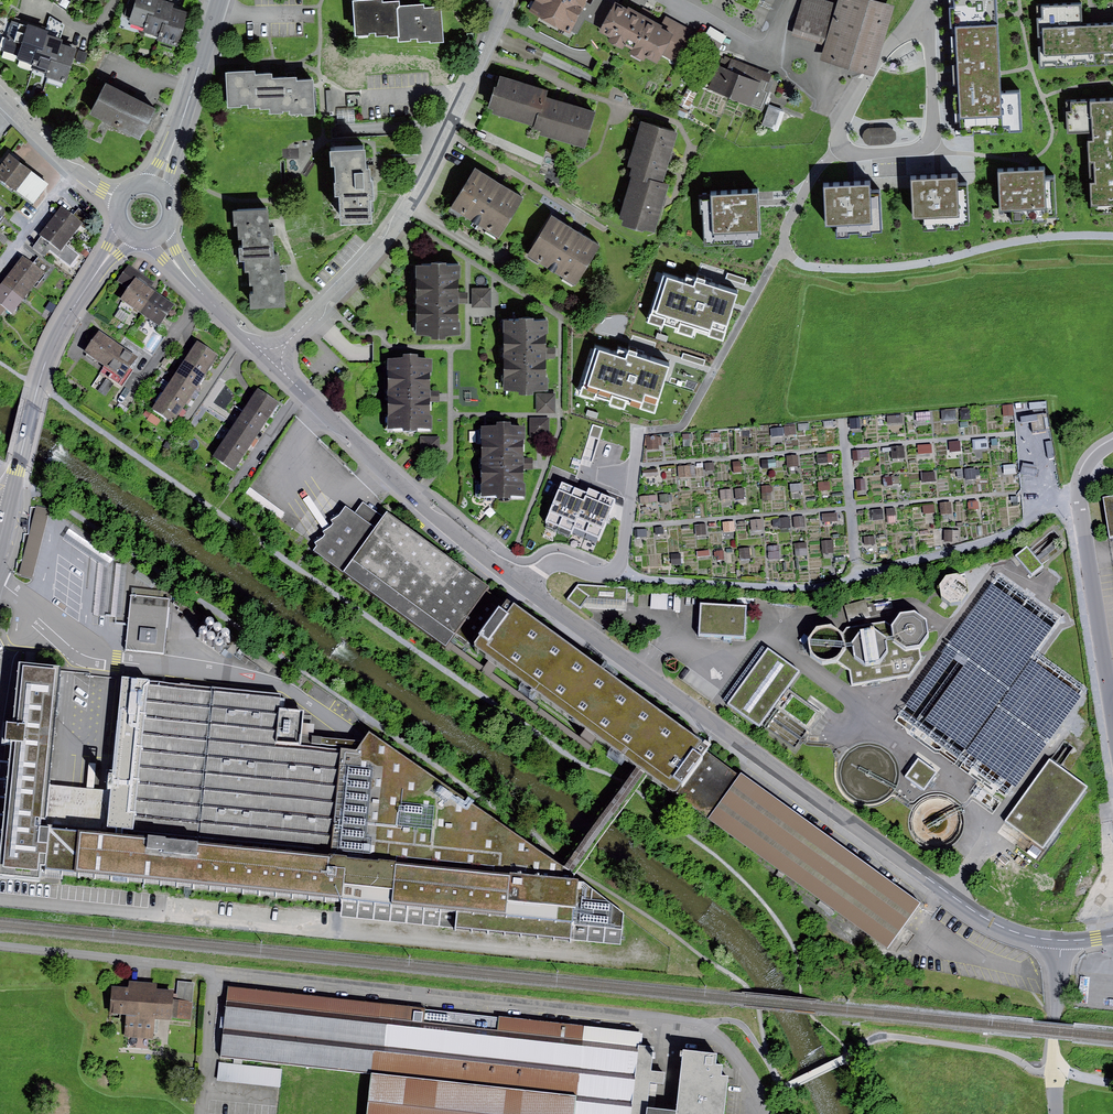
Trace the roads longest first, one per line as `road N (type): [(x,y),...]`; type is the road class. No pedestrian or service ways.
road 1 (residential): [(522,583),(972,910),(1025,935),(1061,941)]
road 2 (track): [(614,570),(630,579),(813,588),(993,542),(1112,475)]
road 3 (residential): [(508,0),(401,216),(272,361)]
road 4 (residential): [(927,20),(933,138),(918,149),(843,154),(837,140),(892,47),(917,23)]
road 5 (tertiary): [(0,541),(51,348),(127,232)]
road 6 (residential): [(272,361),(392,476),(522,583)]
road 7 (residential): [(1077,494),(1112,724)]
road 8 (tertiary): [(155,188),(219,0)]
road 9 (residential): [(669,0),(771,57),(795,0)]
road 10 (residential): [(157,234),(201,297),(272,361)]
road 11 (residential): [(1061,941),(1055,1113)]
road 12 (residential): [(120,200),(83,177),(0,97)]
road 13 (residential): [(522,583),(553,562),(608,572),(623,552)]

